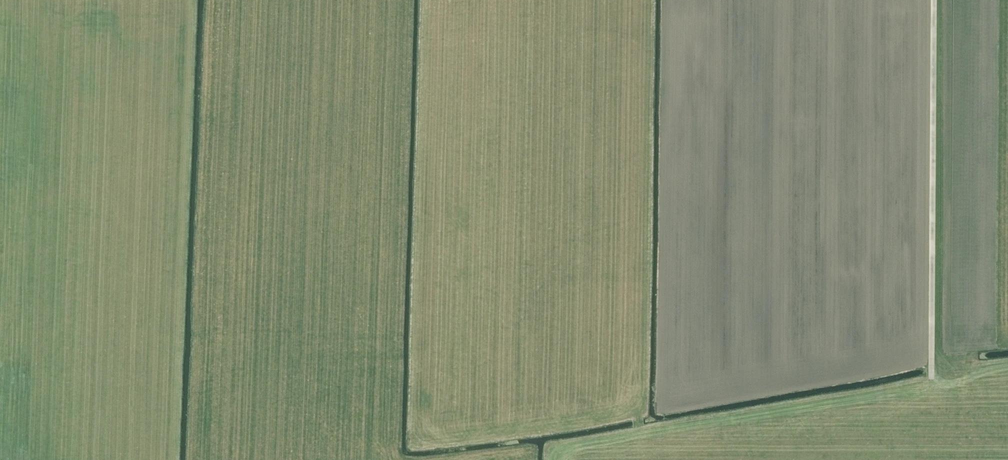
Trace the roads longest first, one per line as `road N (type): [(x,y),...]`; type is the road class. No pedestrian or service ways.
road 1 (track): [(935,0),(932,379)]

